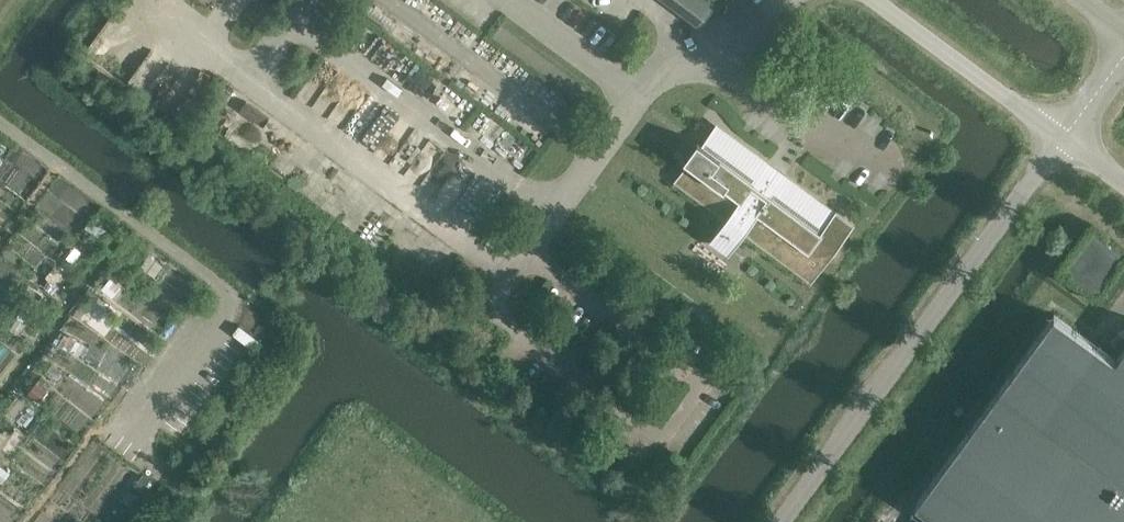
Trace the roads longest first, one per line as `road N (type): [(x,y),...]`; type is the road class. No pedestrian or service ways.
road 1 (unclassified): [(780,521),(1062,138)]
road 2 (tertiary): [(871,0),(1062,138)]

